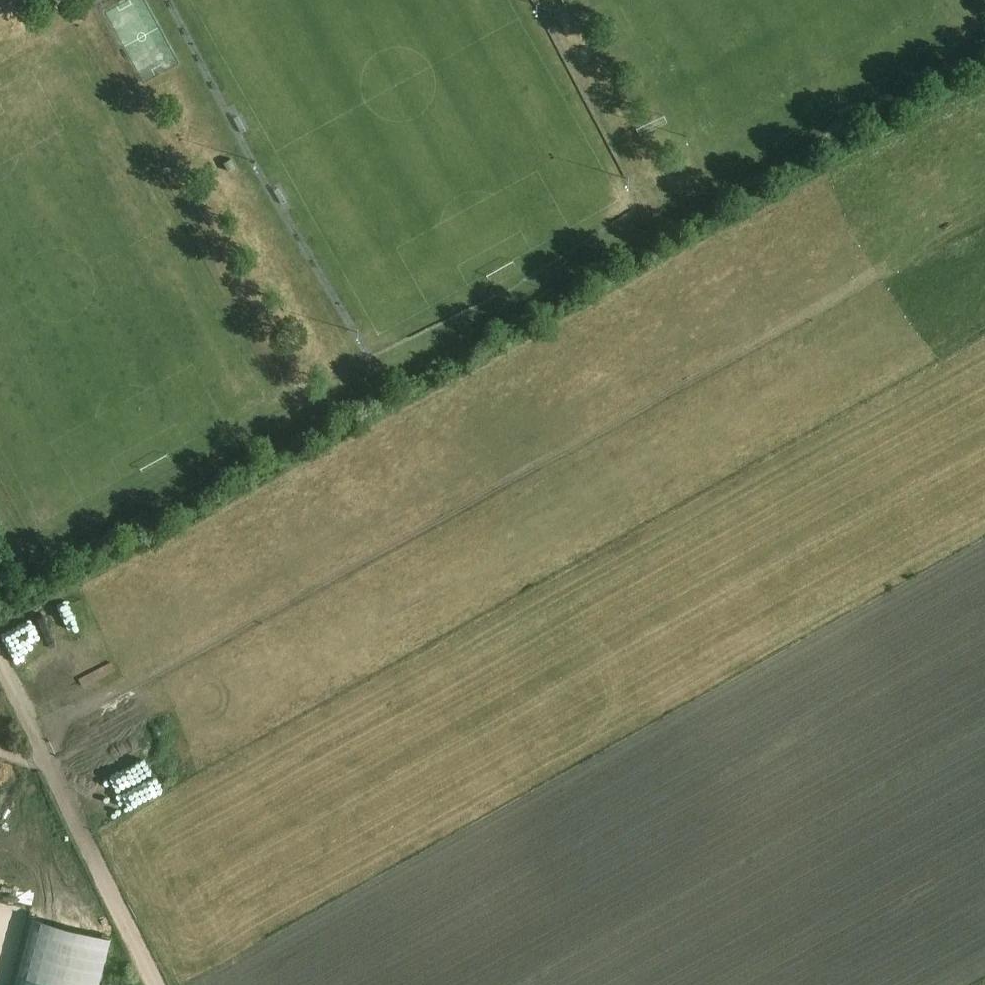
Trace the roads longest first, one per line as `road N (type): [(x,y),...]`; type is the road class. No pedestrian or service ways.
road 1 (track): [(0,659),(157,984)]

